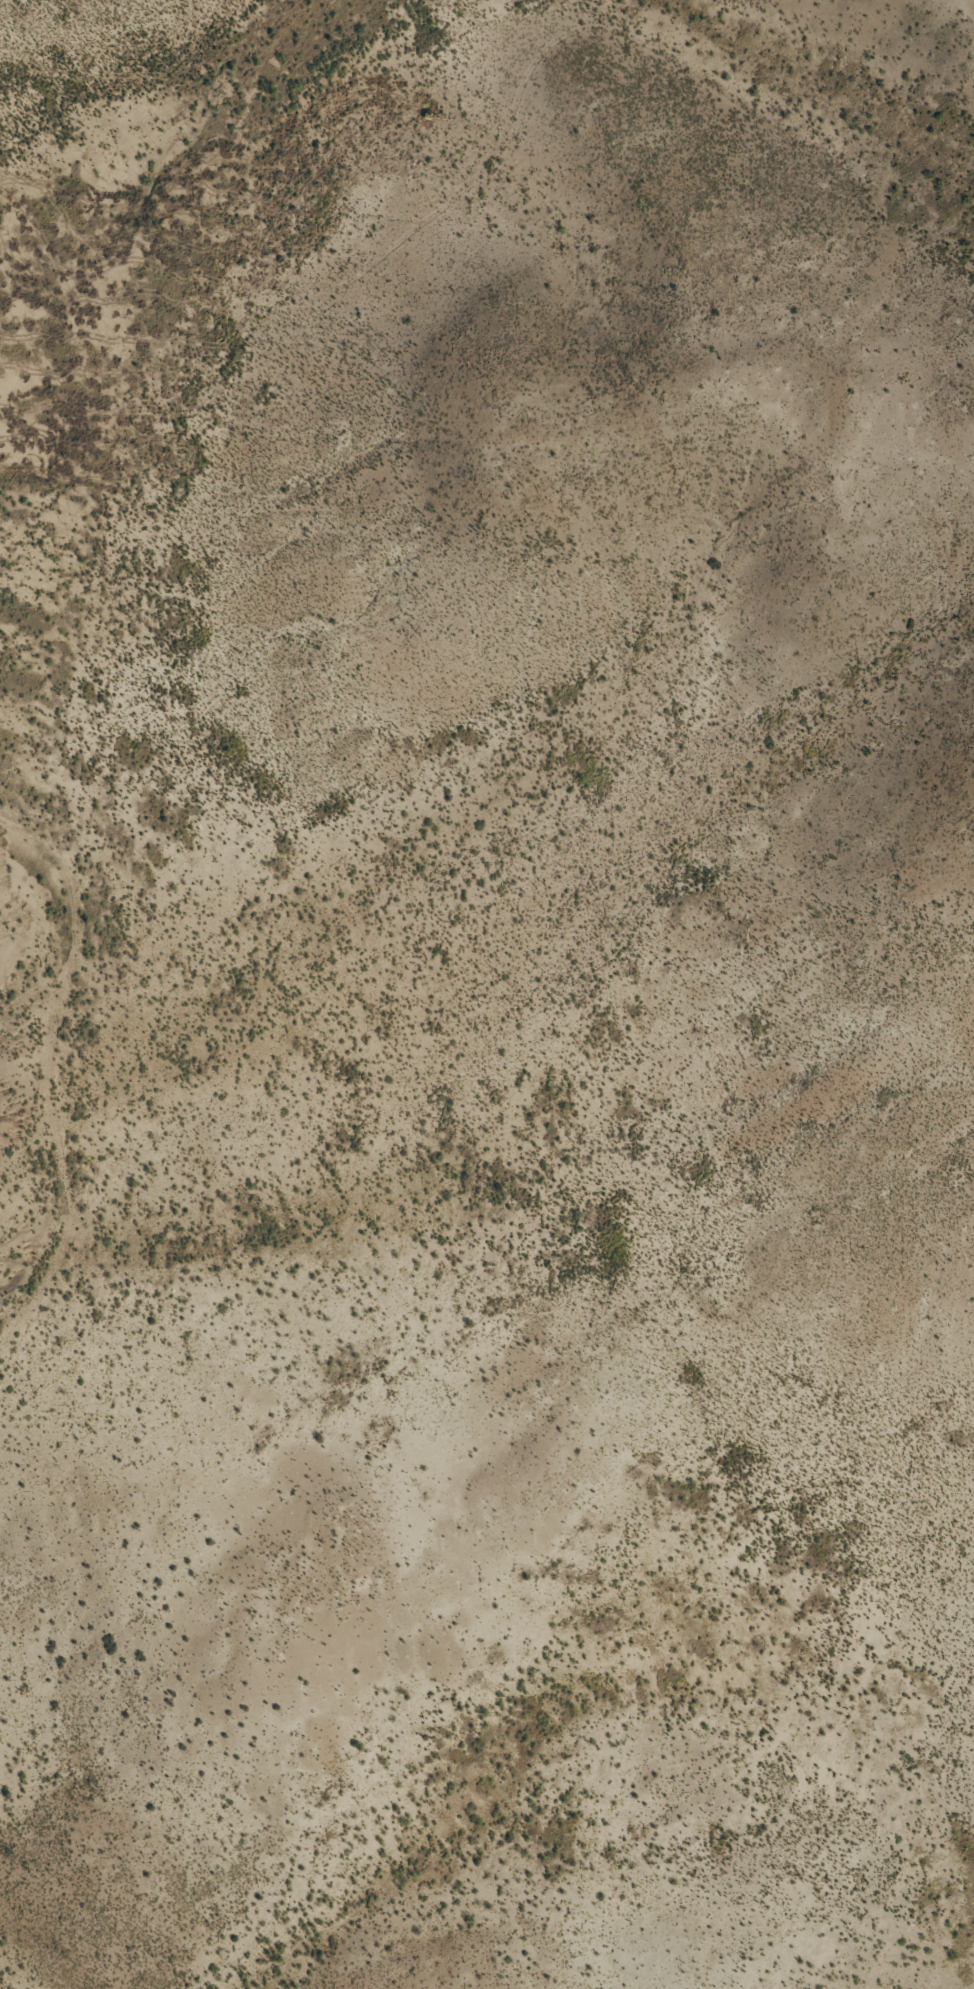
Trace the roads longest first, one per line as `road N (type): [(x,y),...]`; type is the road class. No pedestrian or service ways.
road 1 (track): [(0,420),(146,420),(269,370),(353,311),(451,266),(500,207),(535,123),(598,79),(653,84),(726,118),(973,299)]
road 2 (track): [(0,1407),(72,1295),(72,1235),(47,1186),(52,1102),(77,1043),(87,944),(52,884),(0,832)]

